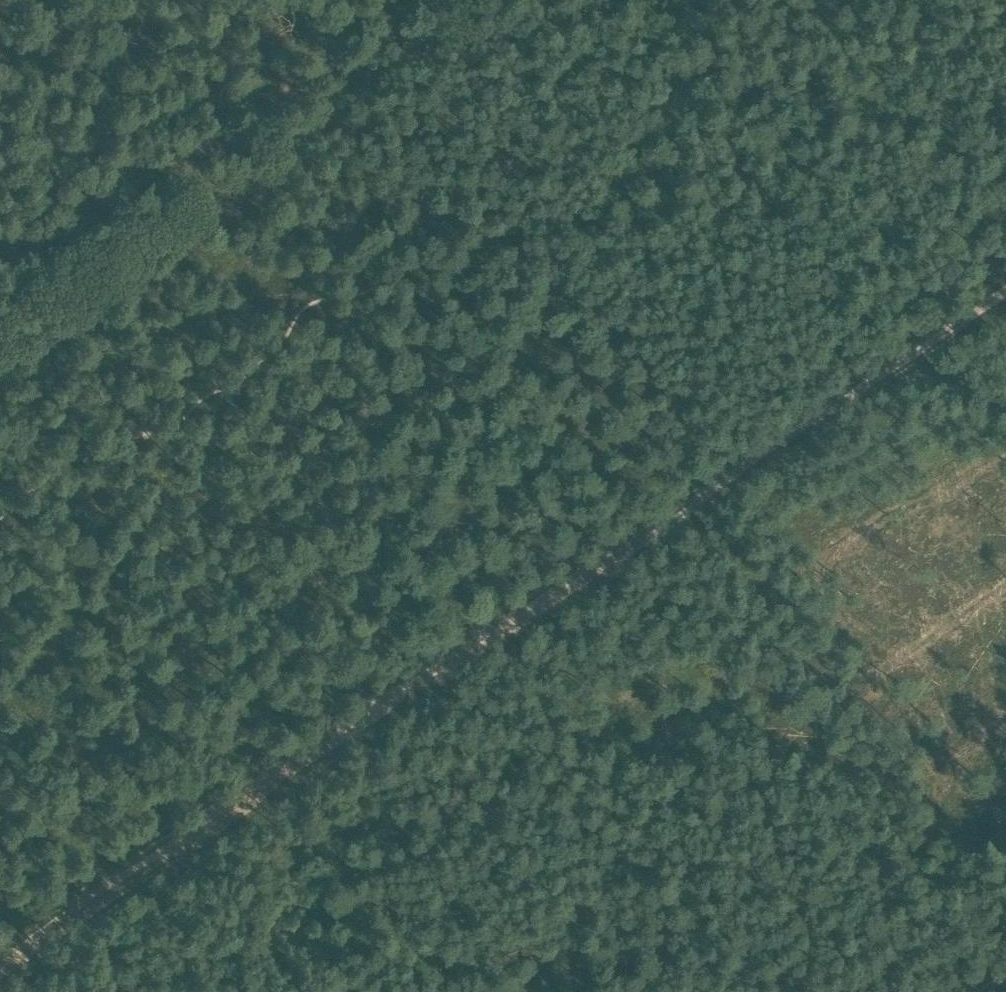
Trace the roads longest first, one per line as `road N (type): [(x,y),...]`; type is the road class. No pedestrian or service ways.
road 1 (track): [(1005,282),(0,949)]
road 2 (track): [(481,0),(0,324)]

